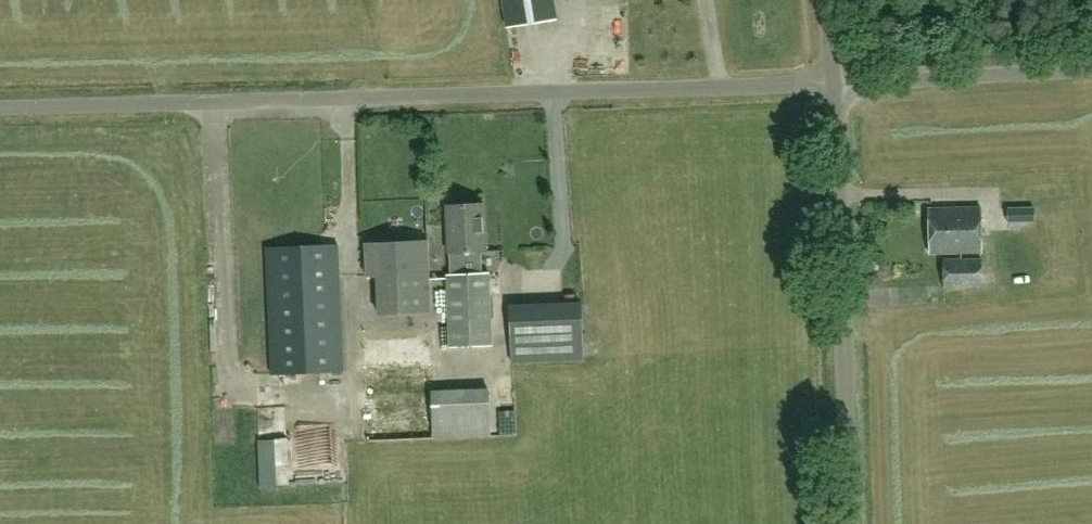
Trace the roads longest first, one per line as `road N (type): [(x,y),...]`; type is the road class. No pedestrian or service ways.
road 1 (unclassified): [(0,108),(834,85)]
road 2 (unclassified): [(852,523),(834,85)]
road 3 (unclassified): [(834,85),(1091,69)]

